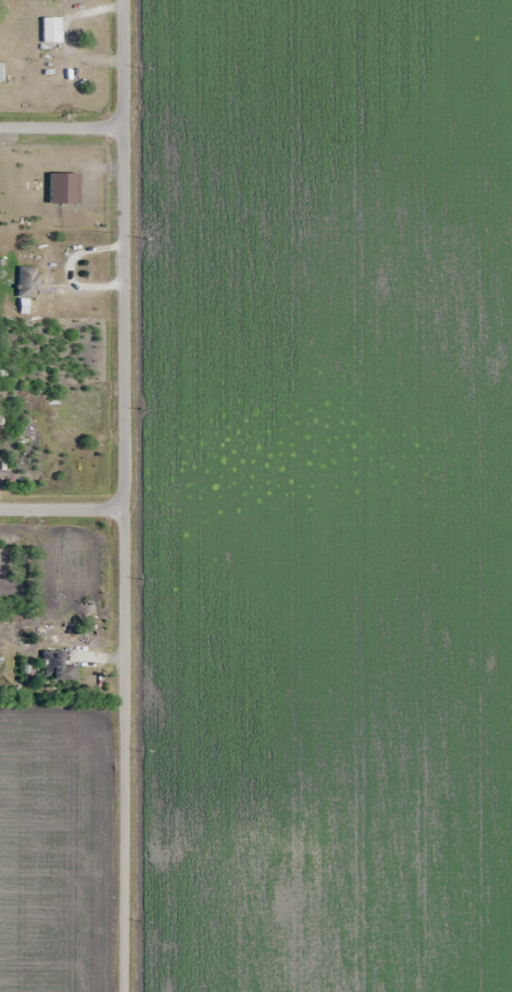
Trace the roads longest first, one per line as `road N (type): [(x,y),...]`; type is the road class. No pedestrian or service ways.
road 1 (residential): [(129,0),(130,991)]
road 2 (residential): [(131,512),(0,512)]
road 3 (residential): [(130,129),(0,129)]

